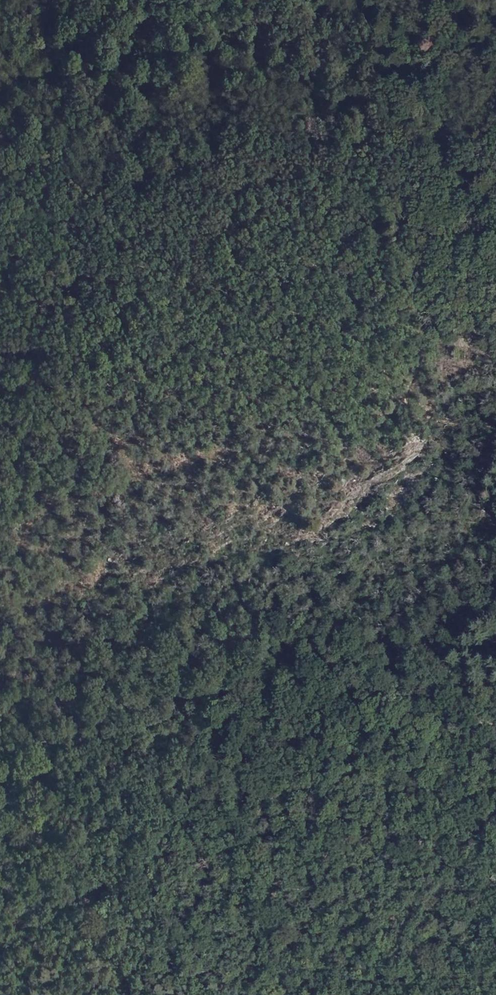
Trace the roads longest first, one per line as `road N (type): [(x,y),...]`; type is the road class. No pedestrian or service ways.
road 1 (track): [(309,994),(121,931),(0,877)]

